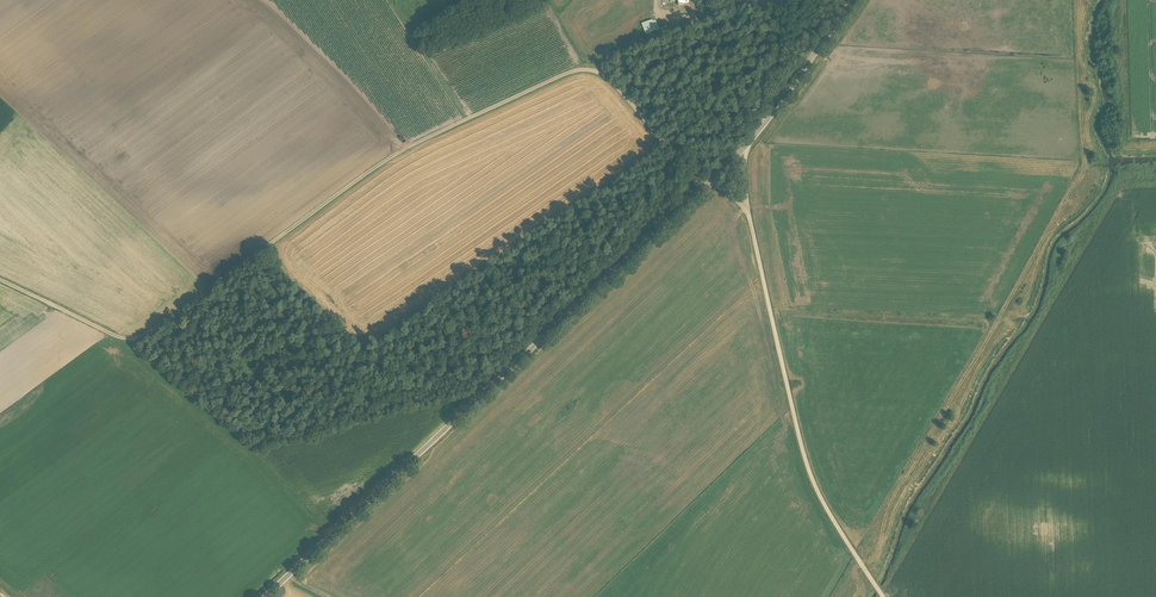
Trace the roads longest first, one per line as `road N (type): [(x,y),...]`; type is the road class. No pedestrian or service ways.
road 1 (track): [(703,189),(602,75),(586,70),(404,149),(136,341),(0,283)]
road 2 (unclassified): [(264,596),(737,159),(772,108)]
road 3 (track): [(737,159),(813,482),(882,596)]
road 4 (track): [(747,0),(586,70)]
road 5 (track): [(390,0),(468,119)]
road 6 (unclassified): [(772,108),(852,0)]

